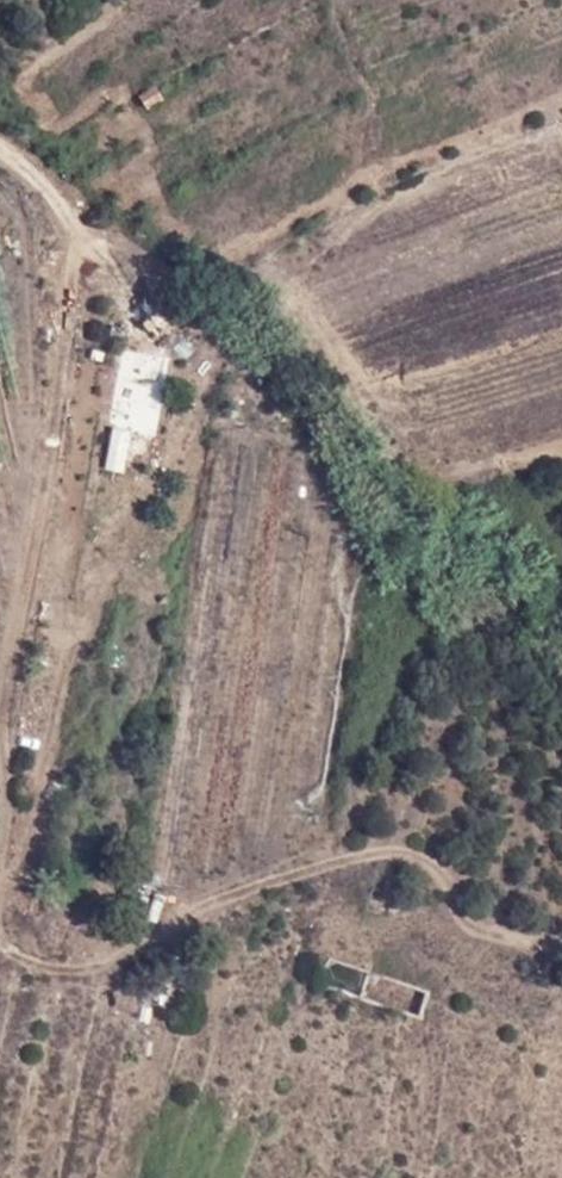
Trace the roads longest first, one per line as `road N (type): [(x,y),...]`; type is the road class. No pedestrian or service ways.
road 1 (track): [(0,938),(16,959),(85,970),(212,903),(319,864),(406,853),(430,865),(483,933),(561,937)]
road 2 (track): [(0,142),(64,202),(72,252),(0,734)]

